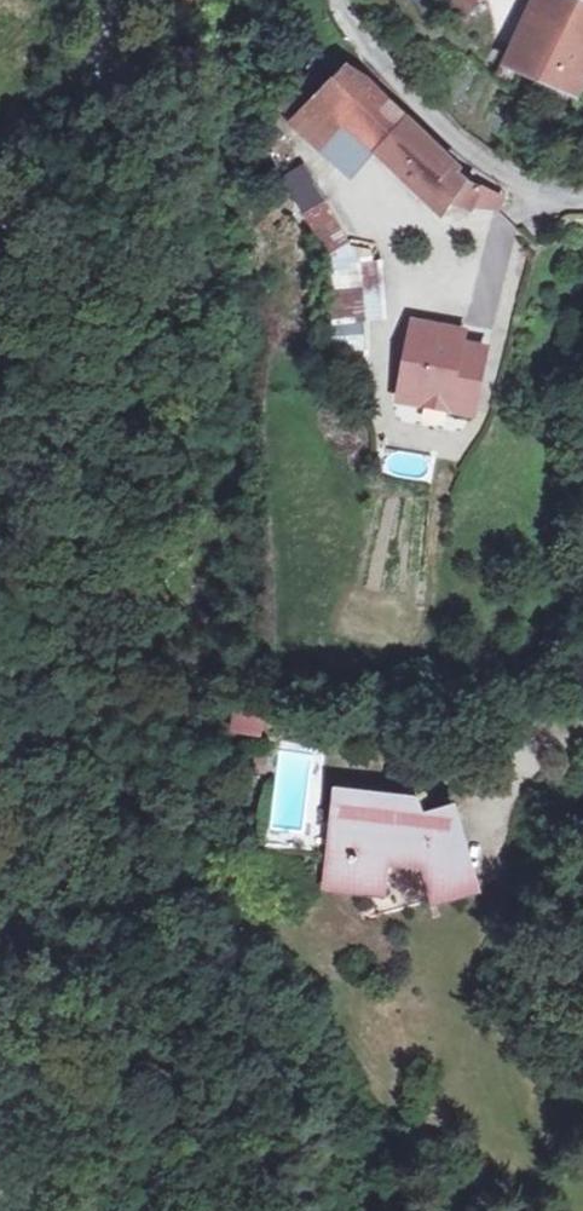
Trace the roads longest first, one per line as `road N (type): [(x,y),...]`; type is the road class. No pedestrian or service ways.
road 1 (tertiary): [(582,203),(527,193),(491,170),(389,76),(335,0)]
road 2 (tertiary): [(108,58),(91,120),(0,253)]
road 3 (residential): [(0,149),(84,70),(108,58)]

